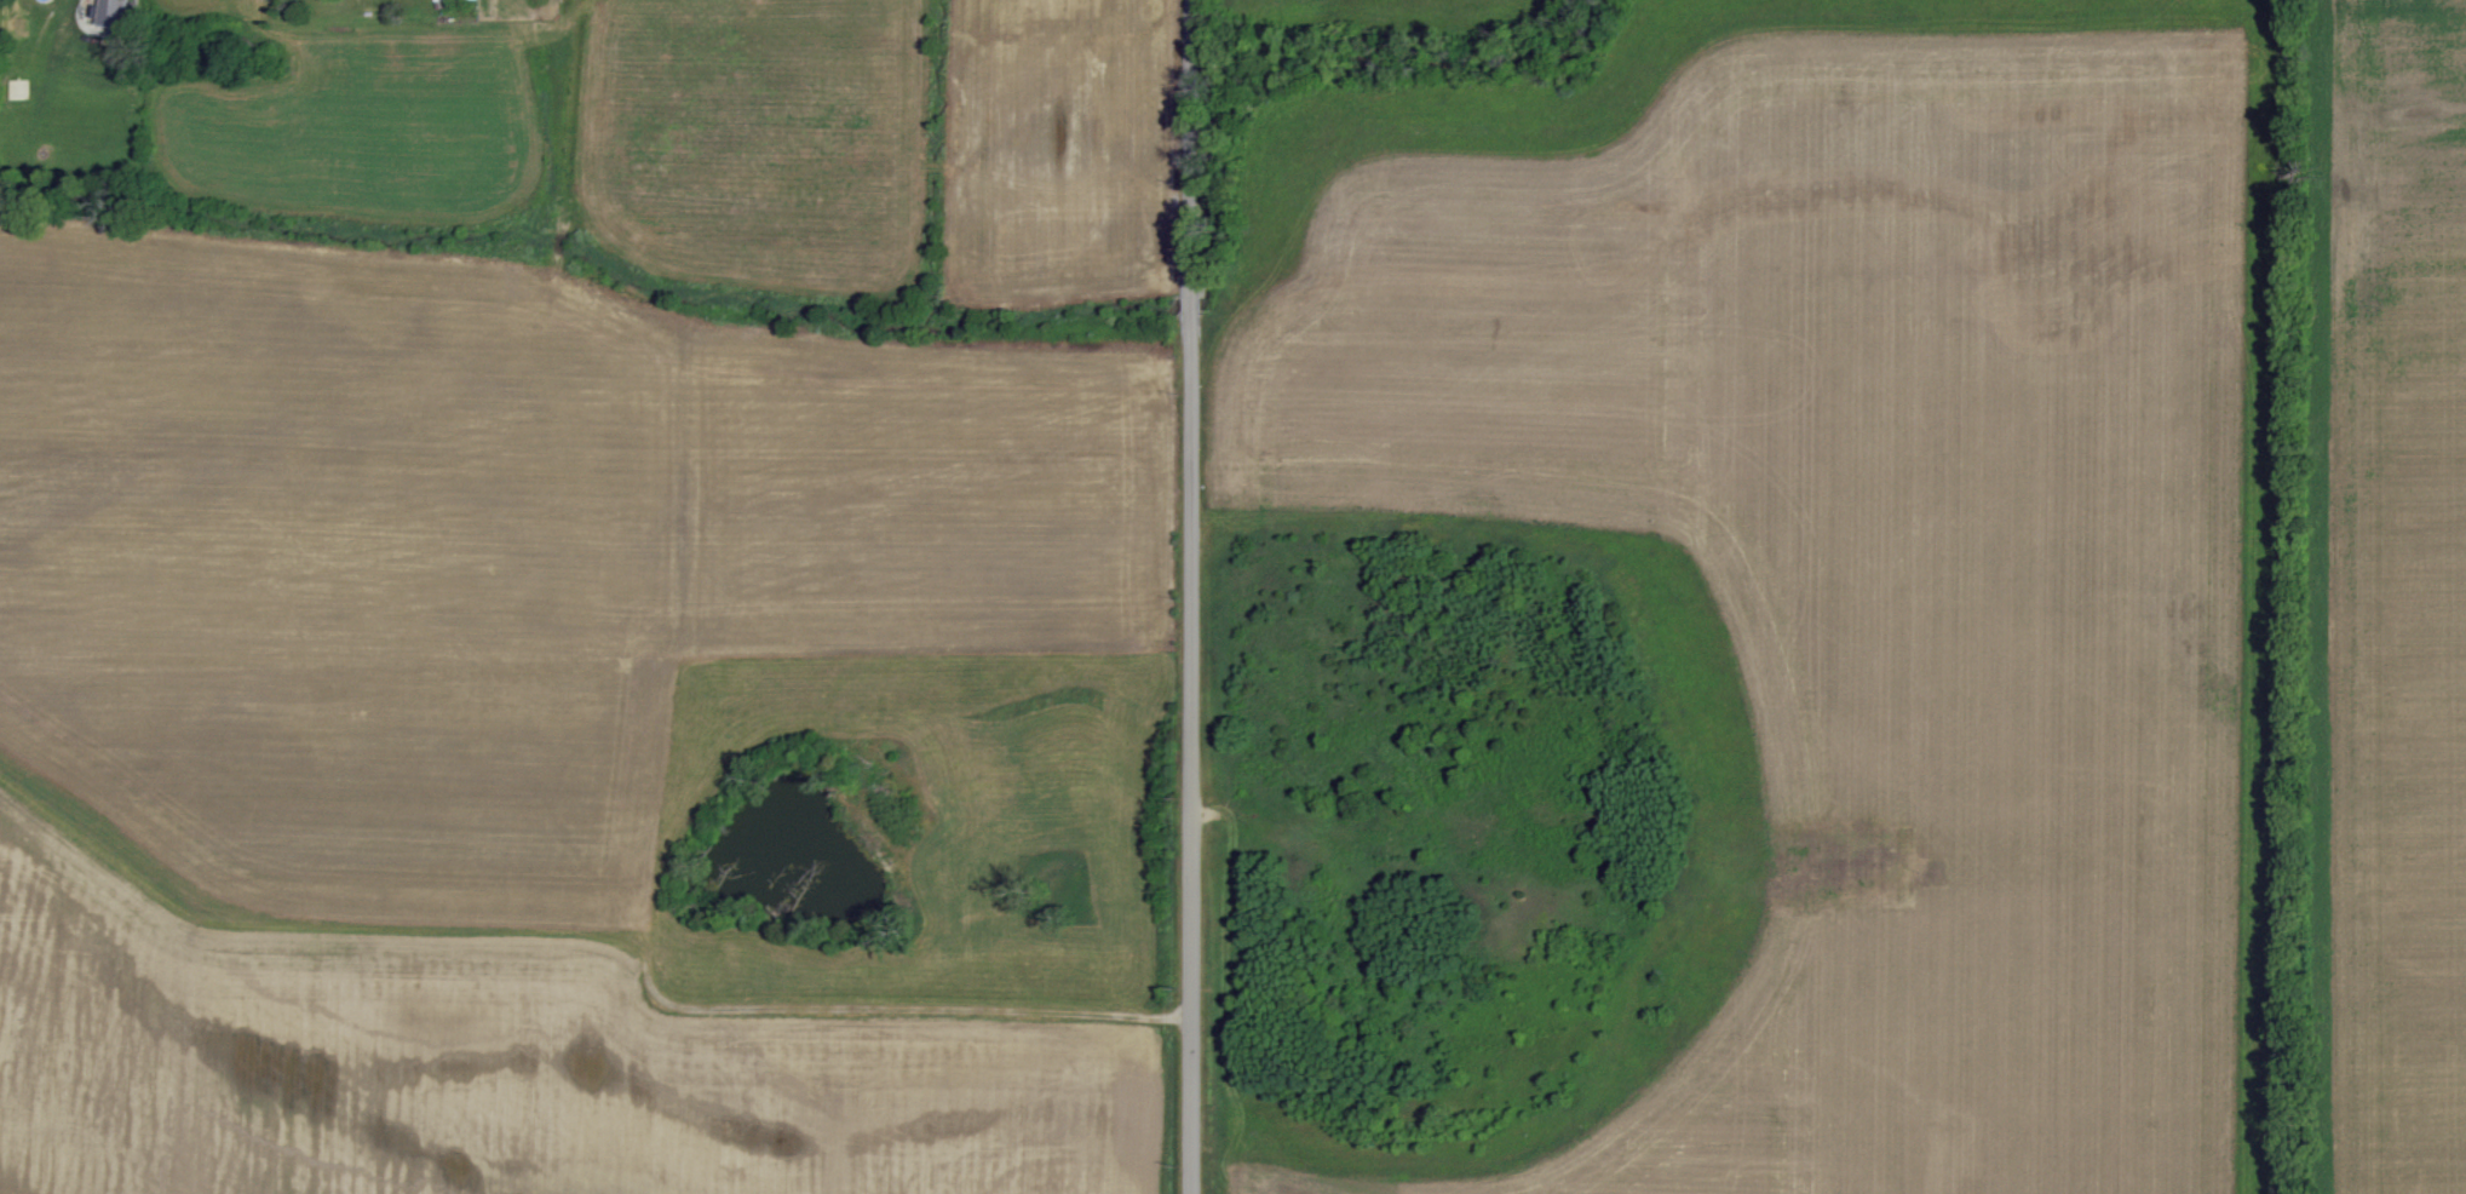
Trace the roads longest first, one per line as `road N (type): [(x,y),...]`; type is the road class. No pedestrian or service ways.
road 1 (tertiary): [(1191,1193),(1188,0)]

